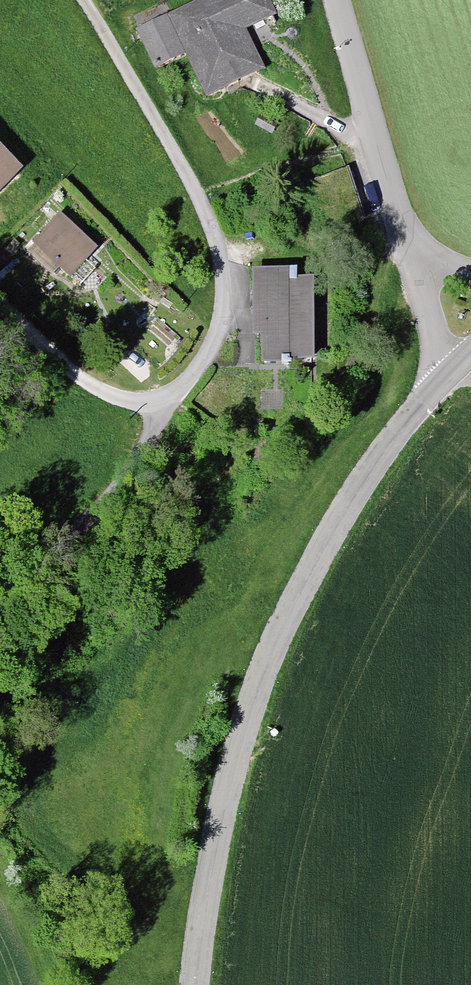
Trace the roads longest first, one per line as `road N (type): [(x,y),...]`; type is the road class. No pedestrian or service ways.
road 1 (tertiary): [(442,383),(371,469),(287,613),(238,750),(193,984)]
road 2 (residential): [(157,402),(193,376),(219,334),(223,283),(200,198),(77,0)]
road 3 (residential): [(157,402),(138,469),(66,592),(0,647)]
road 4 (residential): [(335,0),(408,243)]
road 5 (residential): [(0,303),(107,396),(157,402)]
road 6 (residential): [(408,243),(442,383)]

